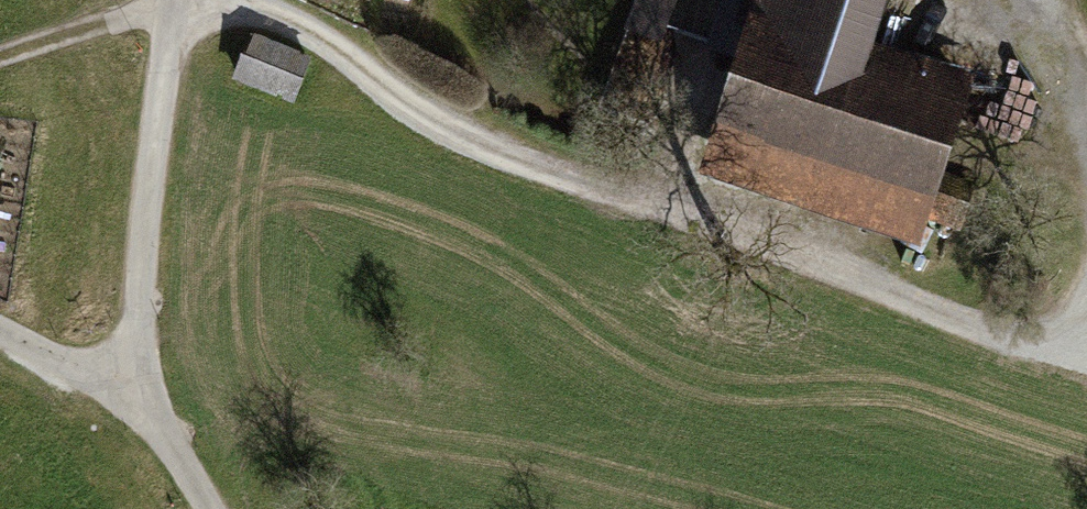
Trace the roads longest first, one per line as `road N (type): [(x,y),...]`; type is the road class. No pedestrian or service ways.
road 1 (track): [(238,0),(322,39),(505,148),(1086,352)]
road 2 (unclassified): [(173,0),(145,233),(139,411)]
road 3 (track): [(172,4),(0,57)]
road 4 (unclassified): [(0,328),(139,411)]
road 5 (track): [(1086,145),(1032,0)]
road 6 (unclassified): [(139,411),(212,508)]

